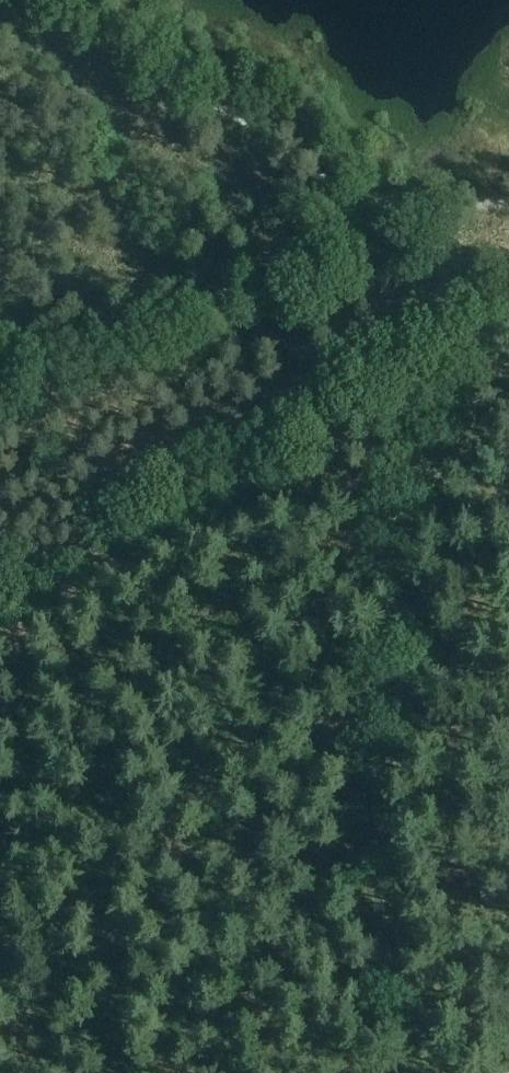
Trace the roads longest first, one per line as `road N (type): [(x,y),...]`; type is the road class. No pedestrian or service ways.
road 1 (track): [(447,1072),(398,1005),(373,918),(376,703),(409,425),(407,367)]
road 2 (track): [(0,3),(246,143),(423,312),(444,355)]
road 3 (track): [(0,597),(407,367)]

